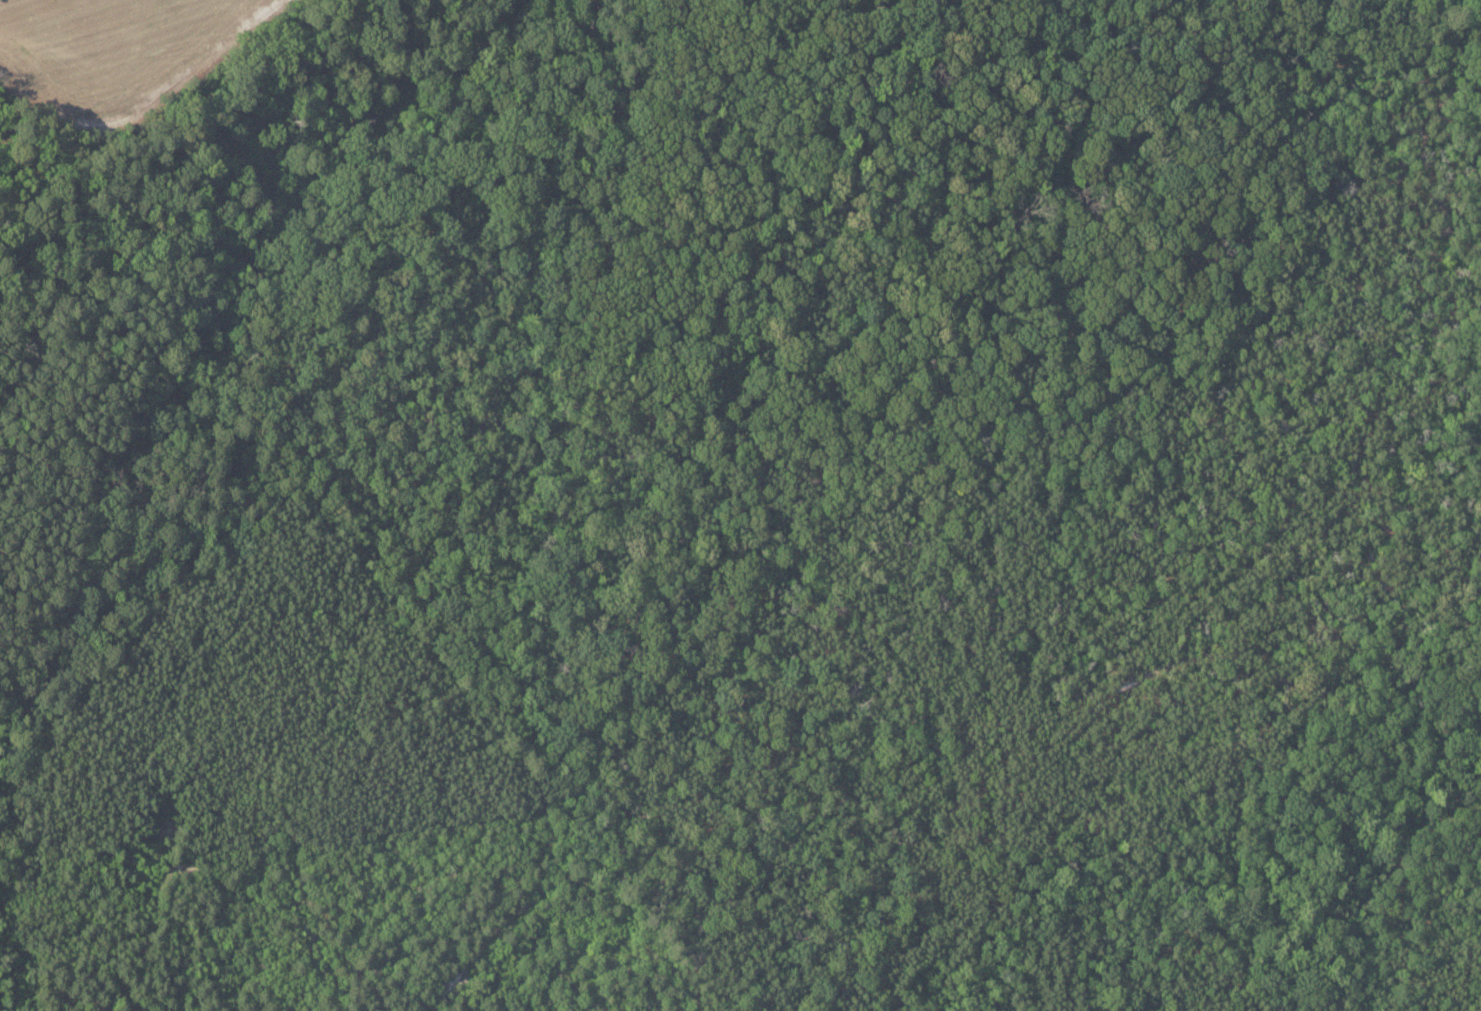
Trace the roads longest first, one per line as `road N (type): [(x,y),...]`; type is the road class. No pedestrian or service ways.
road 1 (track): [(169,861),(127,1010)]

